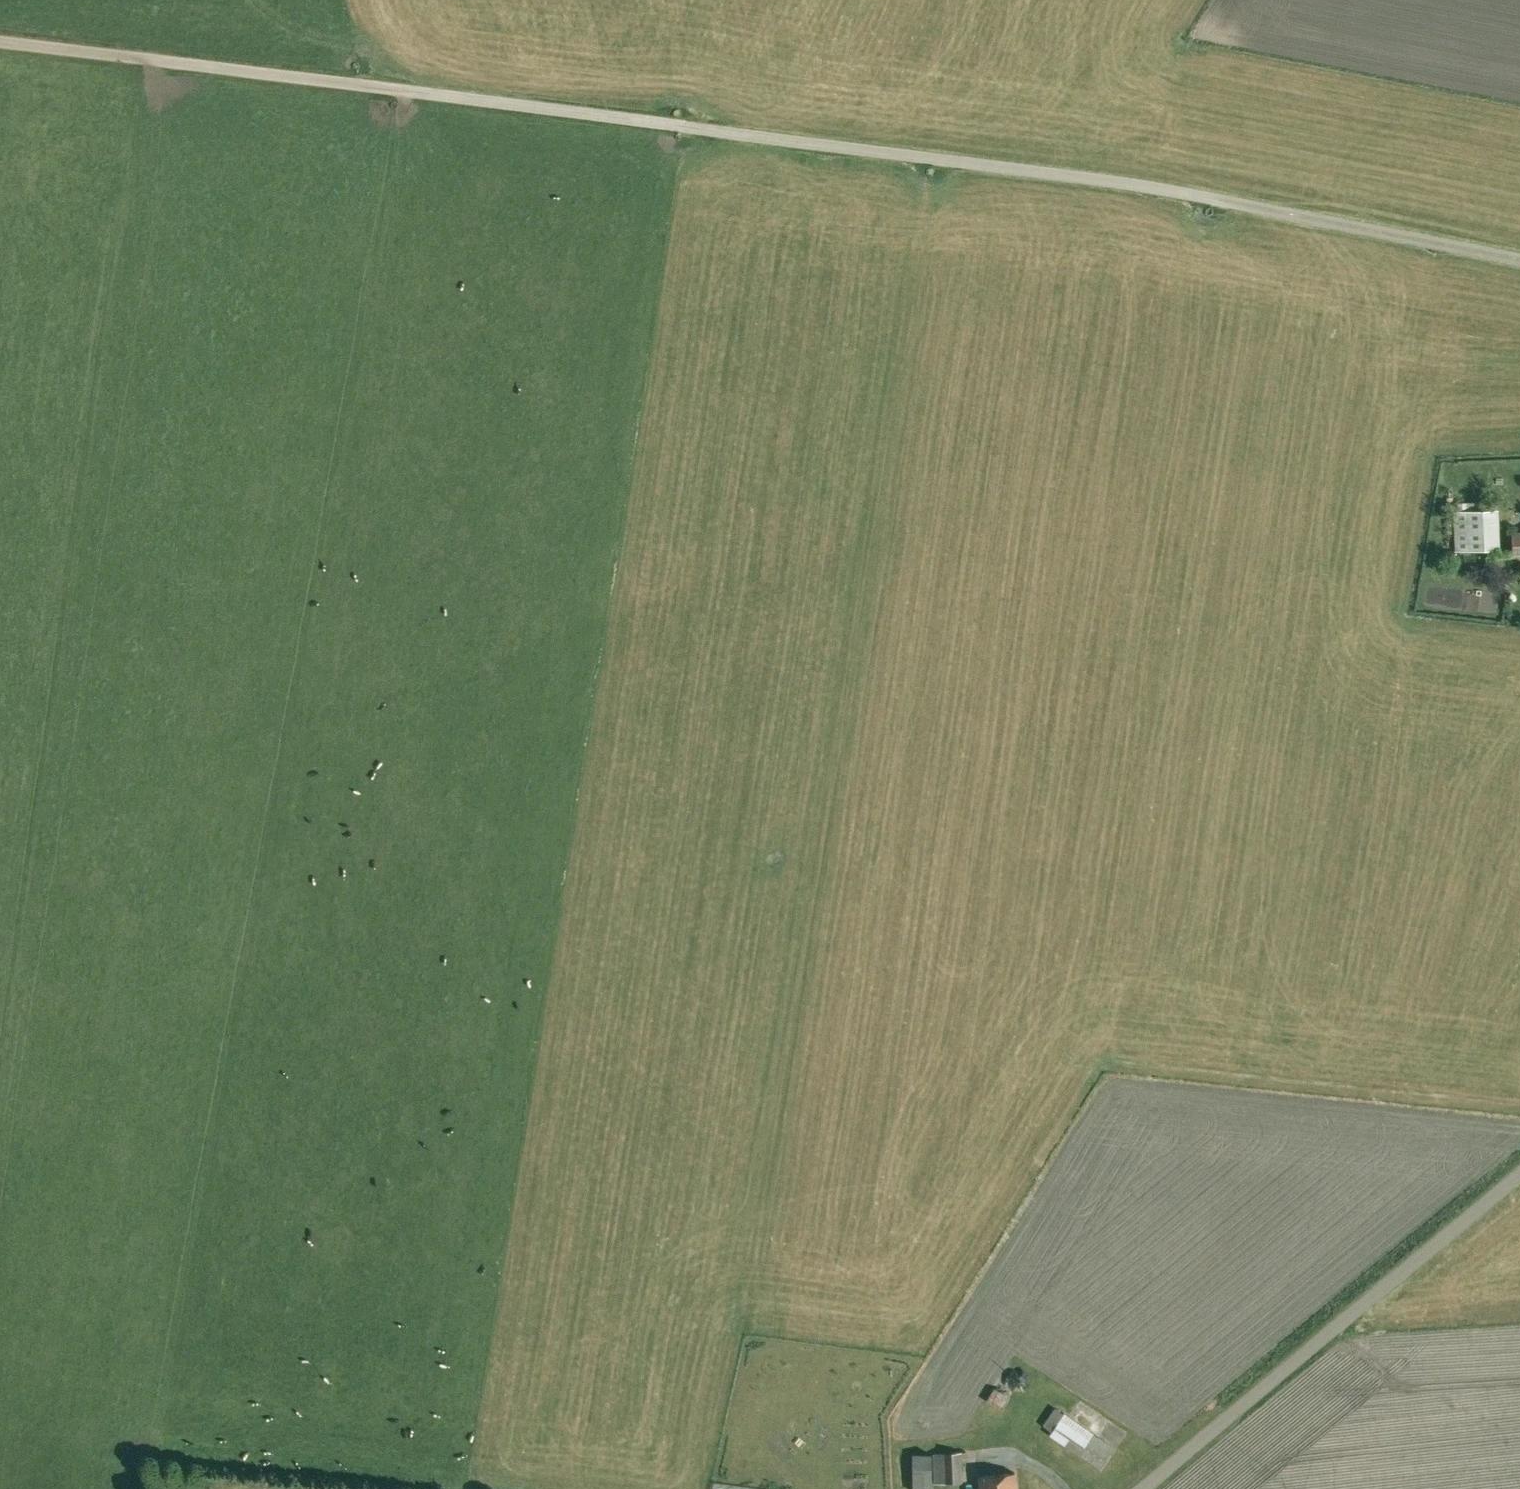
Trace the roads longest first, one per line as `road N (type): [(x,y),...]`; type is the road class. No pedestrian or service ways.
road 1 (track): [(0,41),(1167,192),(1519,259)]
road 2 (unclassified): [(1133,1488),(1519,1173)]

